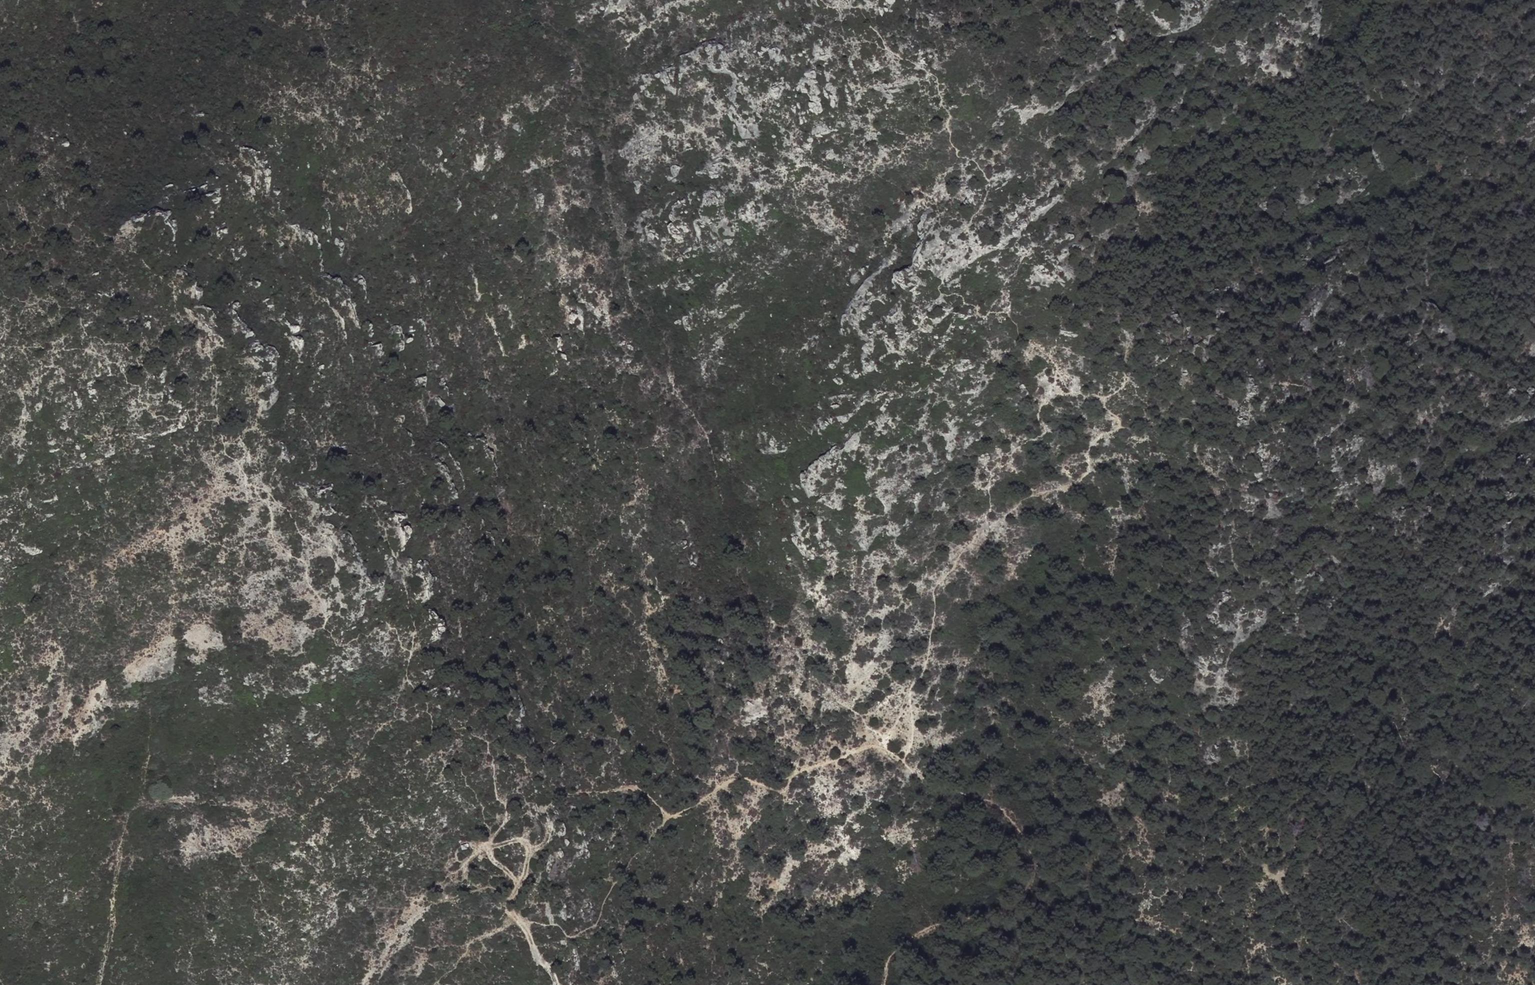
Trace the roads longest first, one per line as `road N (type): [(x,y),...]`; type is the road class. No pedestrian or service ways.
road 1 (track): [(556,984),(508,907),(518,881),(486,846),(494,833)]
road 2 (track): [(1269,869),(1308,942),(1357,984)]

